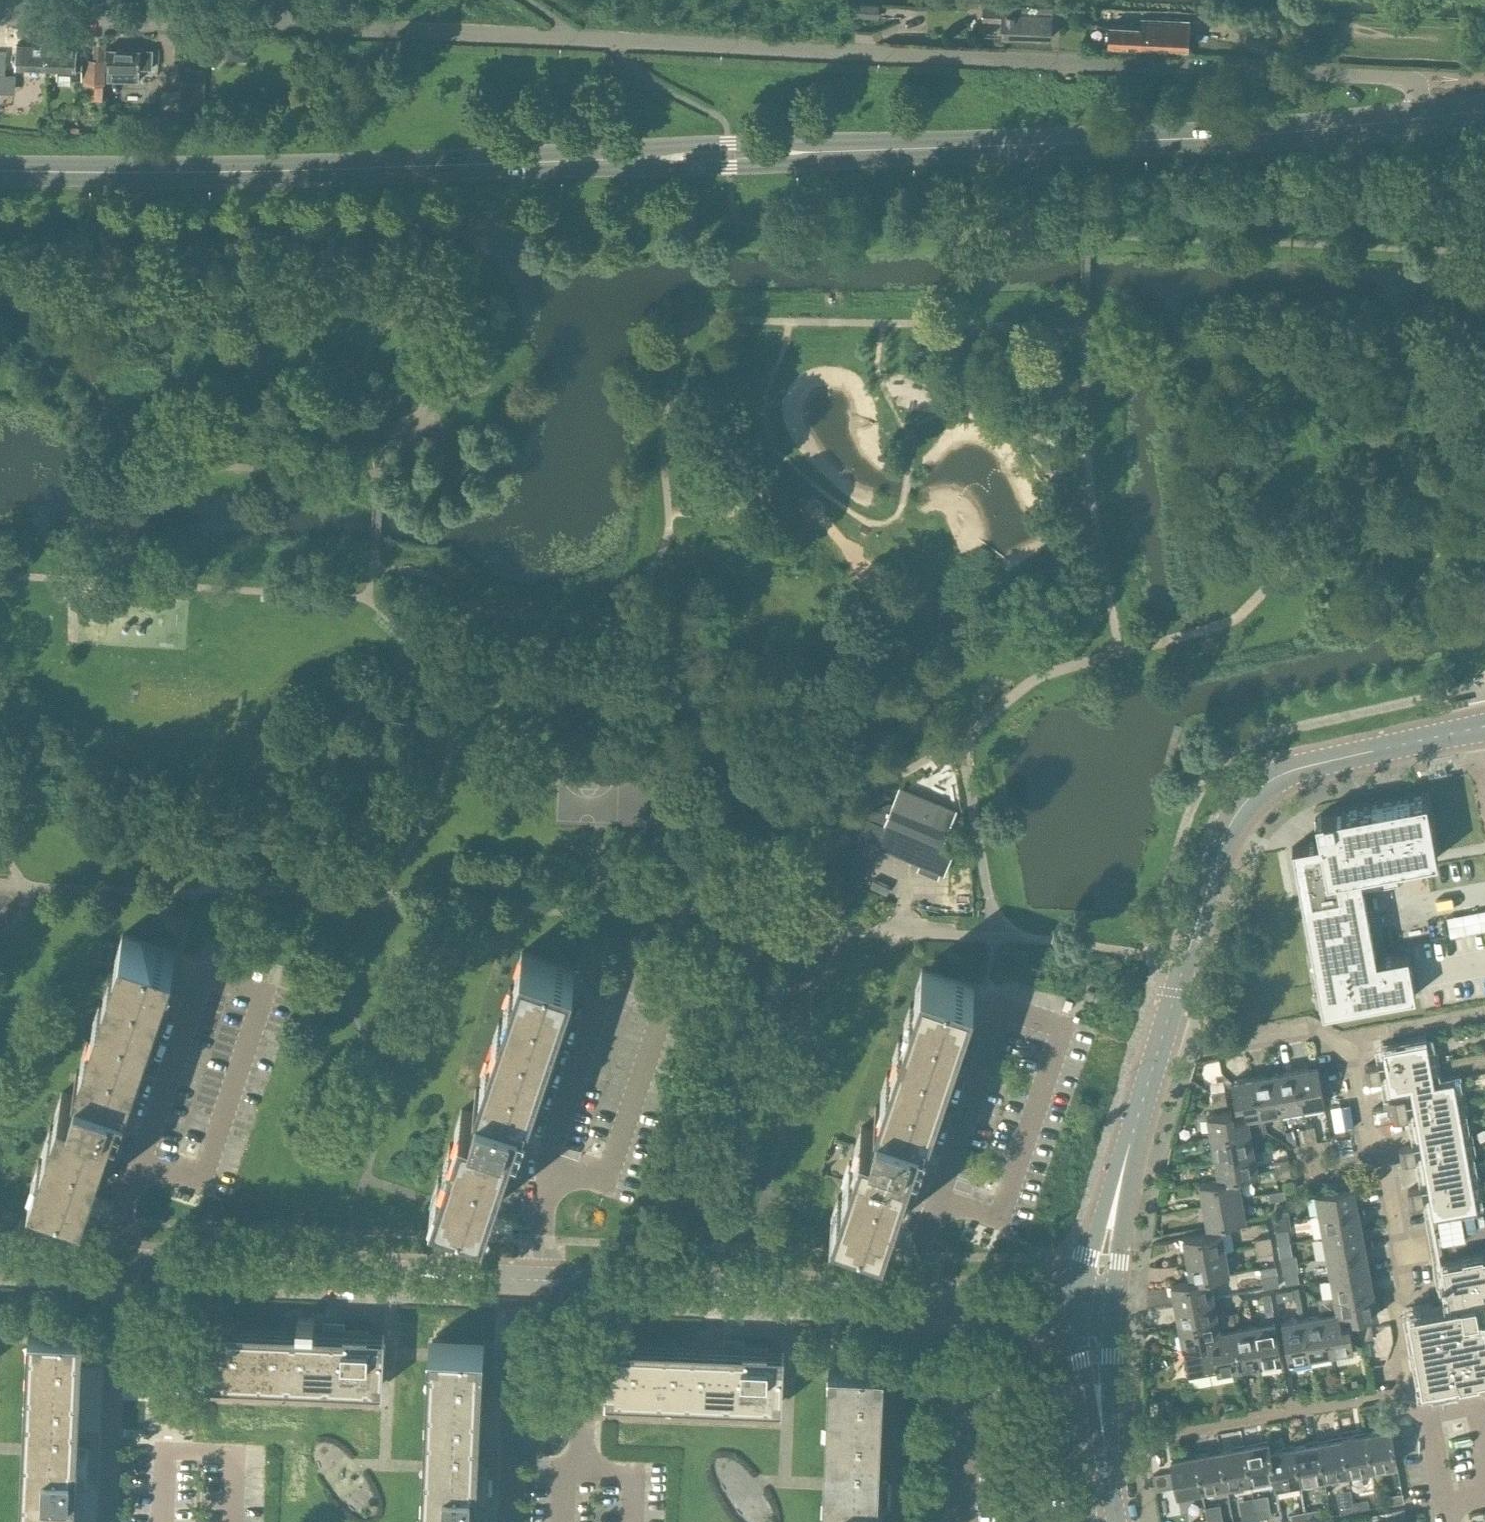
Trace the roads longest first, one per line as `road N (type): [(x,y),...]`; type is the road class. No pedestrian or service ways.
road 1 (tertiary): [(0,172),(167,176),(1238,137),(1435,116)]
road 2 (residential): [(1408,80),(0,10)]
road 3 (tertiary): [(1167,1030),(1225,834),(1243,804),(1279,775),(1482,732)]
road 4 (tertiary): [(520,1280),(122,1263)]
road 5 (residential): [(1400,1250),(1348,1048),(1309,1029),(1210,1046),(1167,1030)]
road 6 (tertiary): [(903,1298),(520,1280)]
road 7 (tertiary): [(1097,1303),(1167,1030)]
road 8 (residential): [(512,1405),(785,1419)]
road 9 (residential): [(116,1388),(365,1403)]
road 10 (residential): [(896,1521),(903,1298)]
road 11 (tertiary): [(1119,1521),(1096,1386),(1097,1303)]
road 12 (tertiary): [(1097,1303),(903,1298)]
road 13 (residential): [(1410,1393),(1398,1305),(1400,1250)]
road 14 (residential): [(110,1521),(116,1388)]
road 15 (residential): [(512,1405),(520,1280)]
road 16 (residential): [(116,1388),(122,1263)]
road 17 (tertiary): [(122,1263),(0,1259)]

